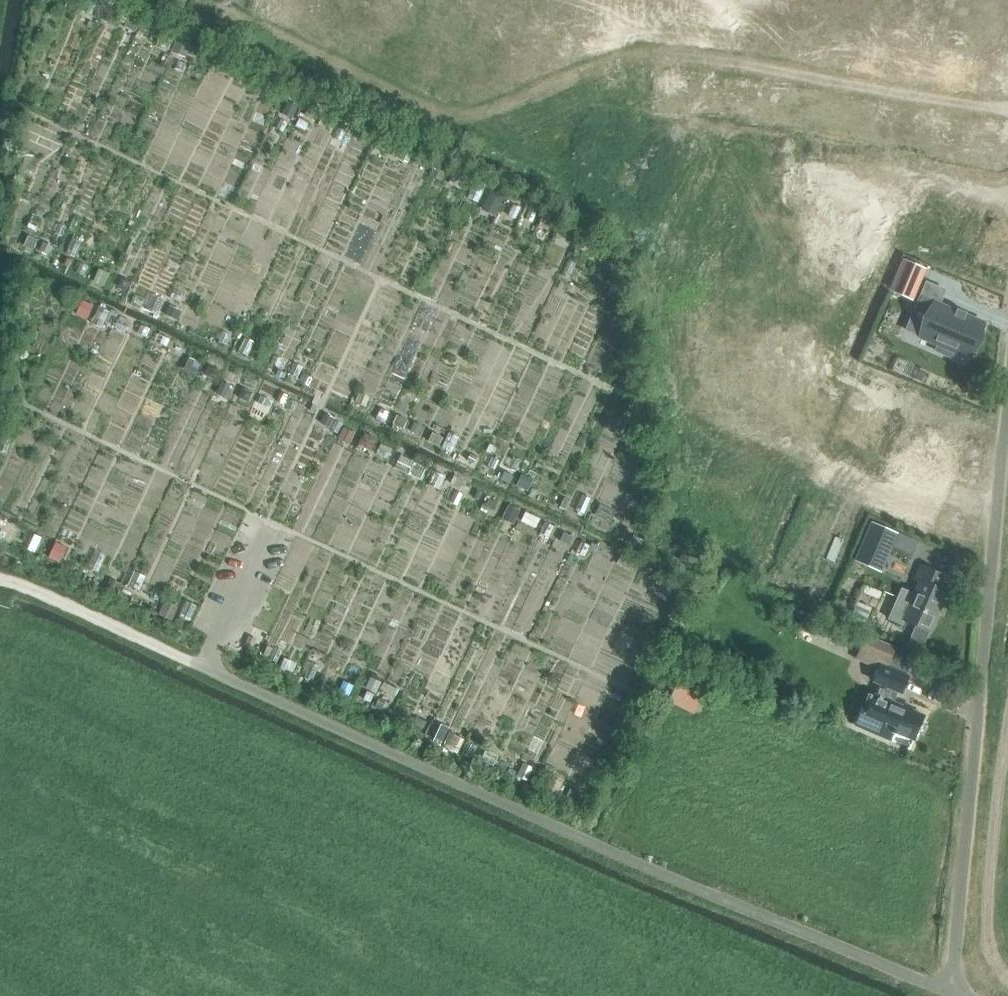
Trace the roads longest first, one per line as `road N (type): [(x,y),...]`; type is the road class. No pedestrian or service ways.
road 1 (unclassified): [(941,992),(203,668)]
road 2 (unclassified): [(941,992),(1007,419)]
road 3 (track): [(0,579),(203,668)]

